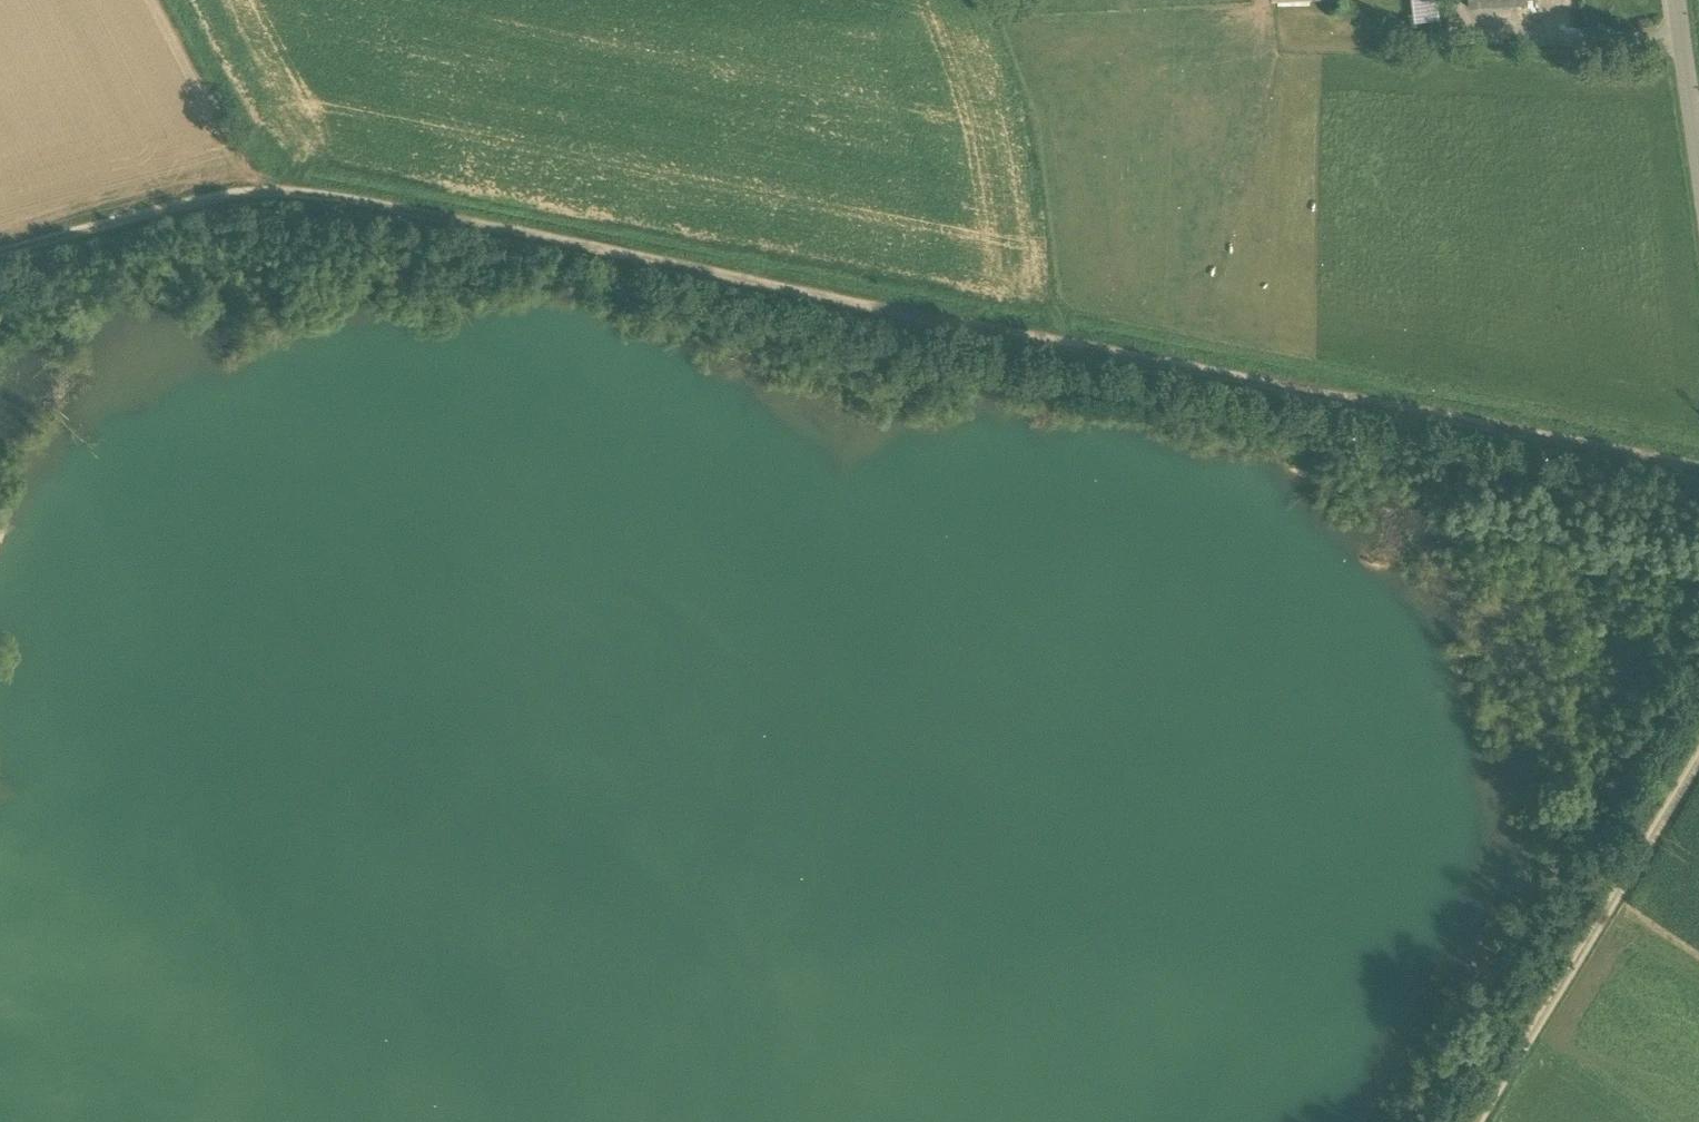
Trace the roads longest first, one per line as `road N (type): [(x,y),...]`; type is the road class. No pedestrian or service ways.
road 1 (track): [(1698,471),(340,197),(200,198),(0,254)]
road 2 (track): [(1473,1121),(1698,750)]
road 3 (unclassified): [(1677,39),(1698,170)]

